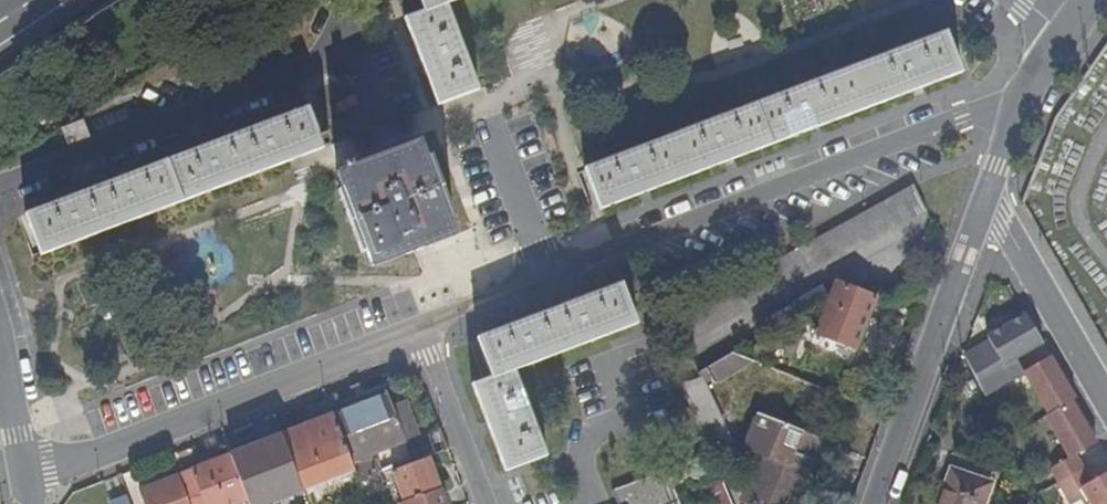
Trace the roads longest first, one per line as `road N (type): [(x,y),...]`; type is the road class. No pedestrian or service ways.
road 1 (residential): [(1027,94),(548,277)]
road 2 (residential): [(26,473),(90,457),(417,328)]
road 3 (residential): [(0,185),(332,58),(350,0)]
road 4 (unclassified): [(878,503),(991,202)]
road 5 (residential): [(1106,403),(991,202)]
road 6 (residential): [(487,503),(417,328)]
road 7 (residential): [(417,328),(548,277)]

